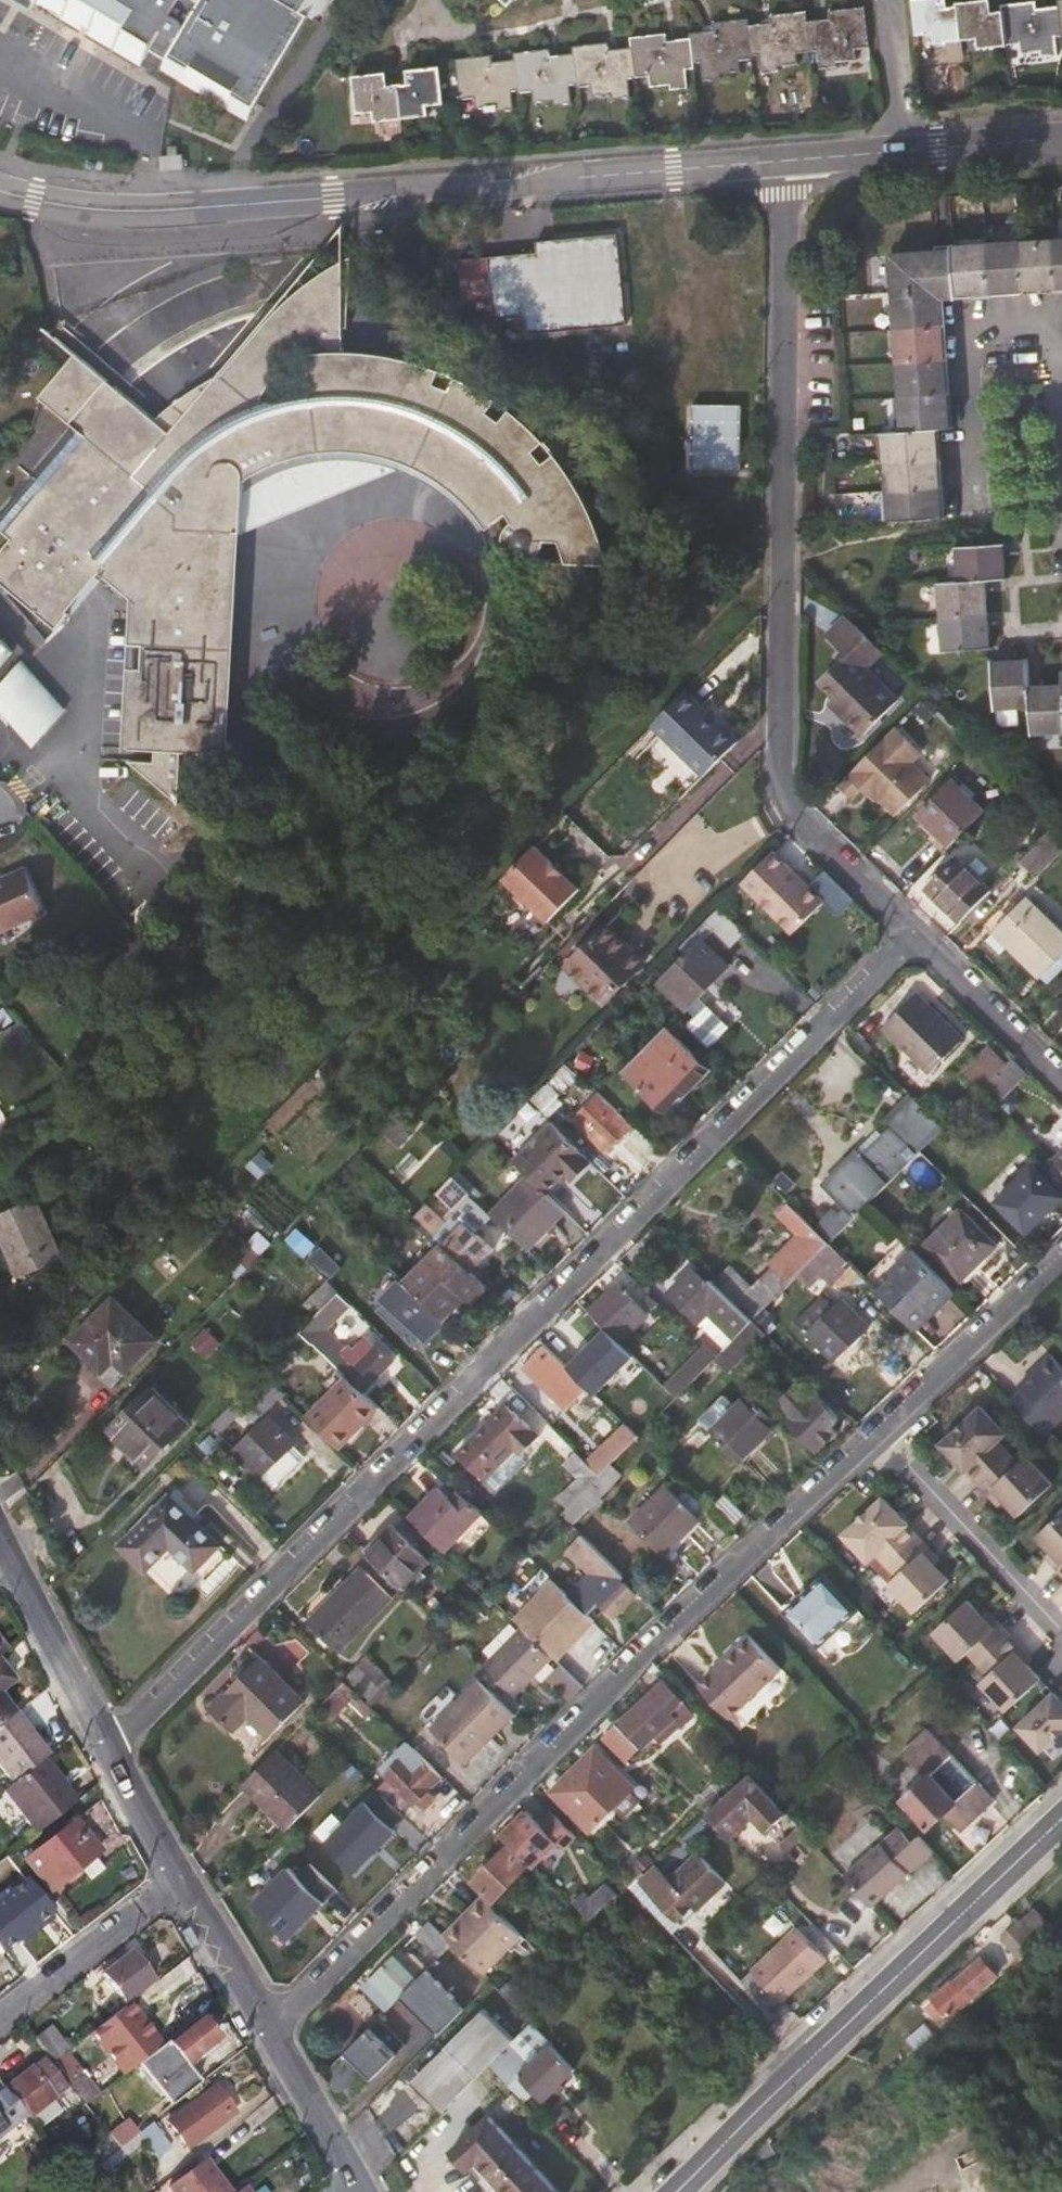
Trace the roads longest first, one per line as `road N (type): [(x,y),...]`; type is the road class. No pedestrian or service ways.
road 1 (residential): [(914,932),(109,1748)]
road 2 (residential): [(273,2035),(879,1436)]
road 3 (residential): [(785,162),(782,786),(802,822),(914,932)]
road 4 (residential): [(0,188),(35,200),(115,209),(197,207),(785,162)]
road 5 (secondary): [(673,2191),(1061,1819)]
road 6 (residential): [(785,162),(1061,140)]
road 7 (residential): [(1061,1632),(879,1436)]
road 8 (residential): [(879,1436),(1061,1257)]
road 9 (residential): [(0,2015),(181,1875)]
road 10 (tertiary): [(109,1748),(11,1557)]
road 11 (residential): [(1061,1080),(914,932)]
road 12 (tertiary): [(273,2035),(181,1875)]
road 13 (tertiary): [(359,2184),(273,2035)]
road 14 (tertiary): [(181,1875),(109,1748)]

